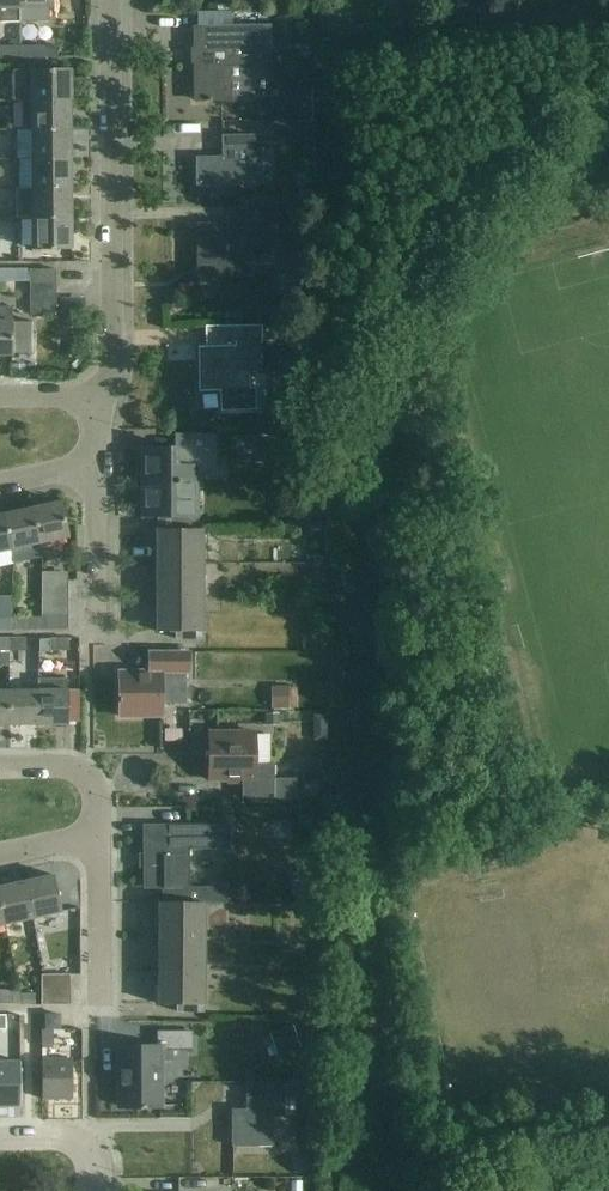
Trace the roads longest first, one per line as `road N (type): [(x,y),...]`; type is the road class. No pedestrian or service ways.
road 1 (residential): [(92,401),(110,338),(109,0)]
road 2 (residential): [(99,999),(98,834)]
road 3 (residential): [(98,834),(96,790),(80,774),(63,765),(0,765)]
road 4 (residential): [(91,468),(91,608)]
road 5 (residential): [(0,1139),(80,1144),(98,1167),(100,1190)]

